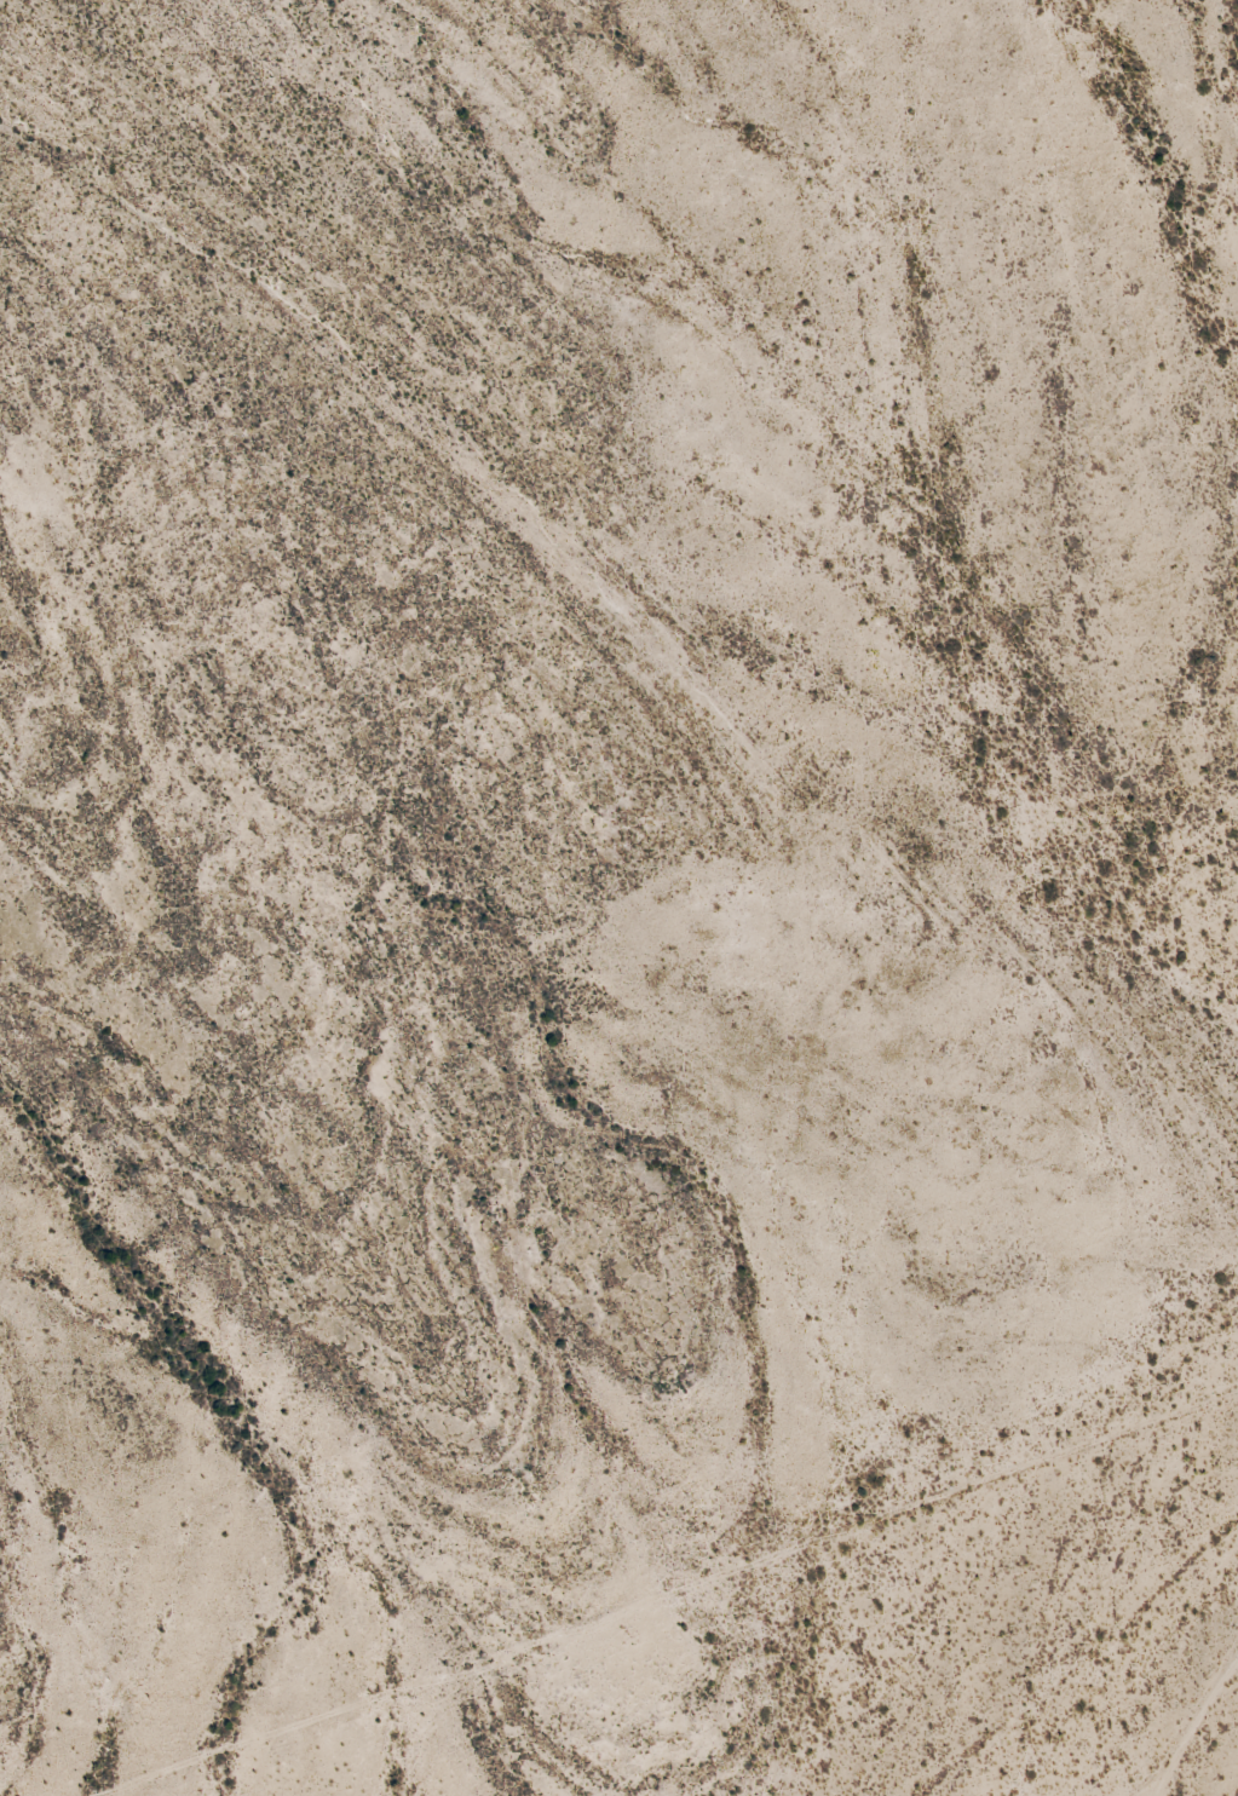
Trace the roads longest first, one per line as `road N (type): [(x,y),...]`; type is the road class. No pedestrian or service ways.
road 1 (track): [(77,1795),(632,1562),(1237,1358)]
road 2 (track): [(1237,1687),(1164,1795)]

